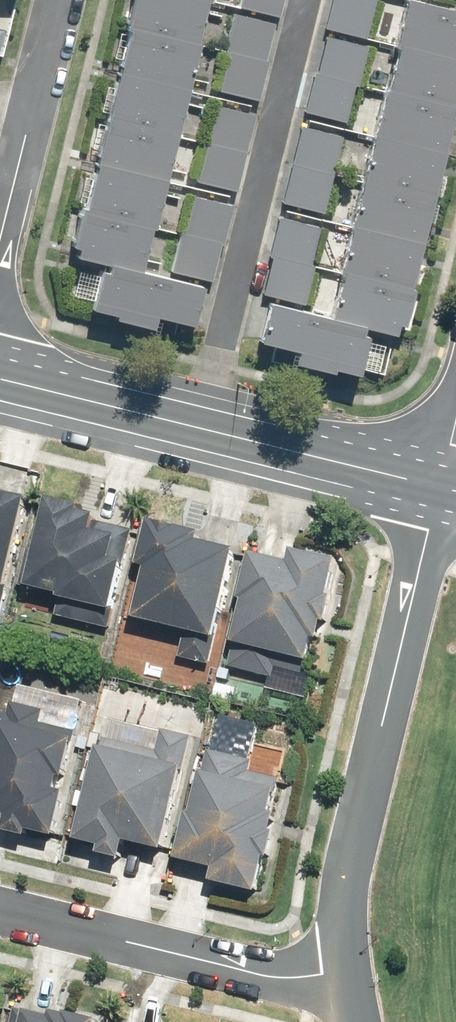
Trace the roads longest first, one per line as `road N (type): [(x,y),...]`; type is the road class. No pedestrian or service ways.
road 1 (residential): [(347,972),(349,866),(440,483)]
road 2 (residential): [(309,0),(205,425)]
road 3 (residential): [(347,972),(270,975),(0,908)]
road 4 (secondary): [(205,425),(440,483)]
road 5 (secondary): [(0,376),(205,425)]
road 6 (residential): [(28,106),(0,234)]

